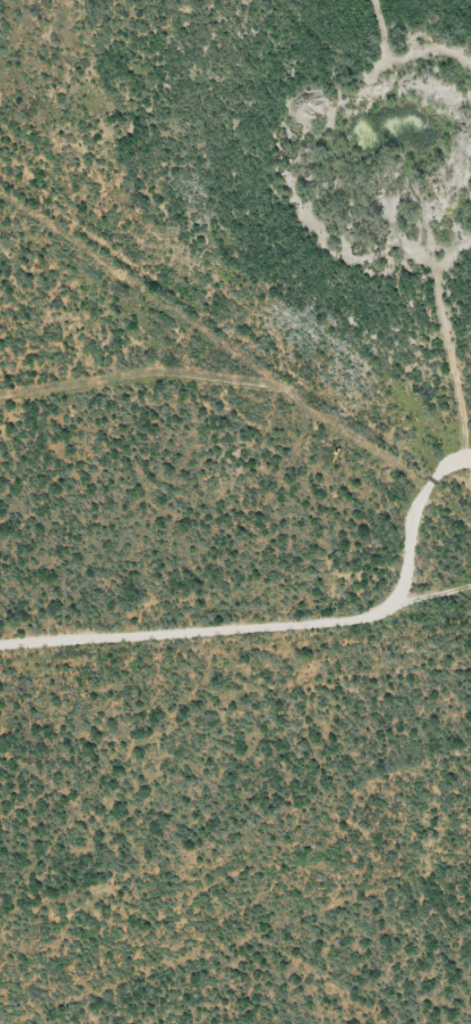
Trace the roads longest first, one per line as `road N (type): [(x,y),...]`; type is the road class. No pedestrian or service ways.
road 1 (residential): [(470,628),(373,652),(0,846)]

